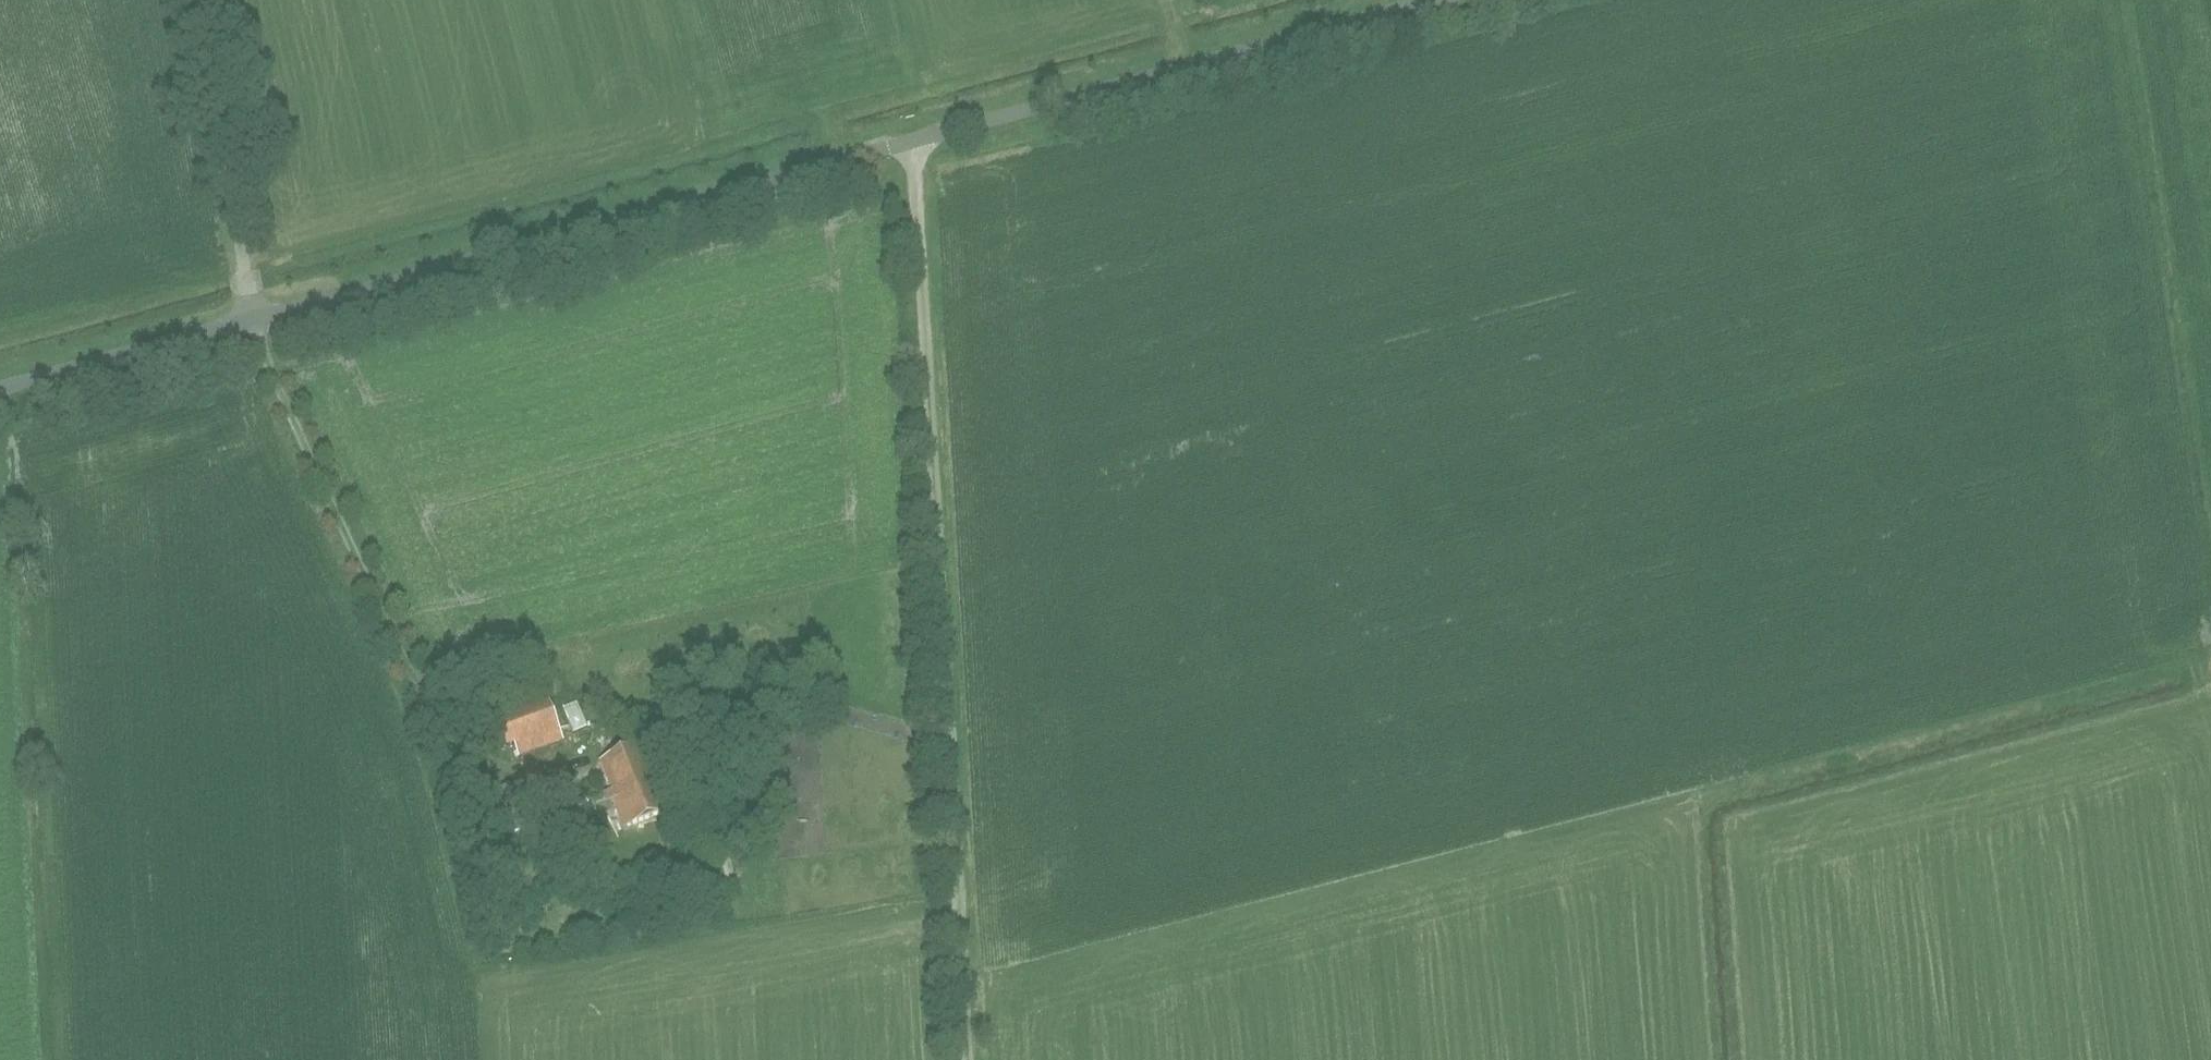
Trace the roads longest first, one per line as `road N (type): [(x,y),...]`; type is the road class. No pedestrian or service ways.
road 1 (residential): [(0,383),(914,140)]
road 2 (track): [(577,788),(495,768),(415,693),(244,316),(188,0)]
road 3 (residential): [(968,1059),(914,140)]
road 4 (residential): [(914,140),(1402,0)]

